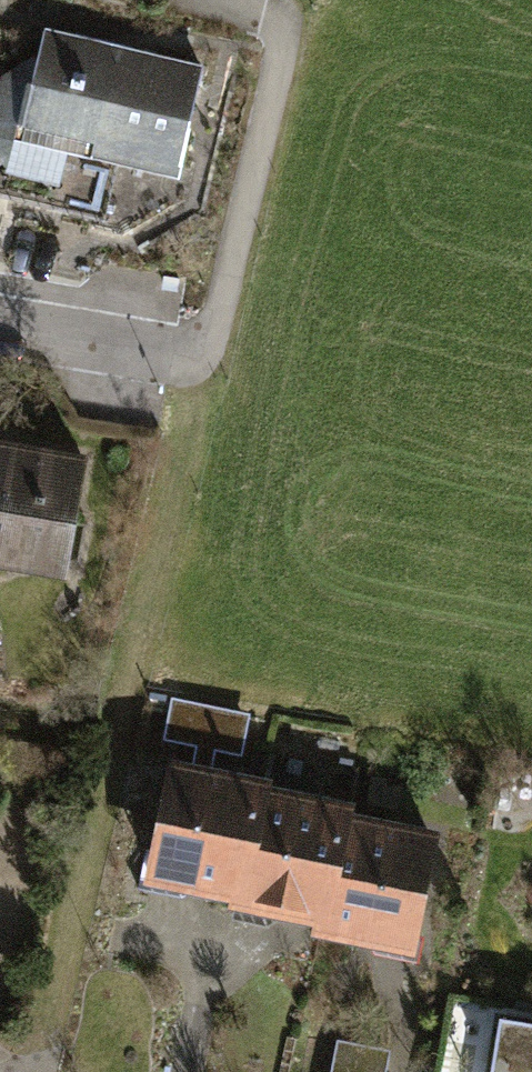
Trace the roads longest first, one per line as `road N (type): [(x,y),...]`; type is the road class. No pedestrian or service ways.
road 1 (track): [(46,1071),(192,411),(178,368)]
road 2 (residential): [(0,335),(178,368)]

